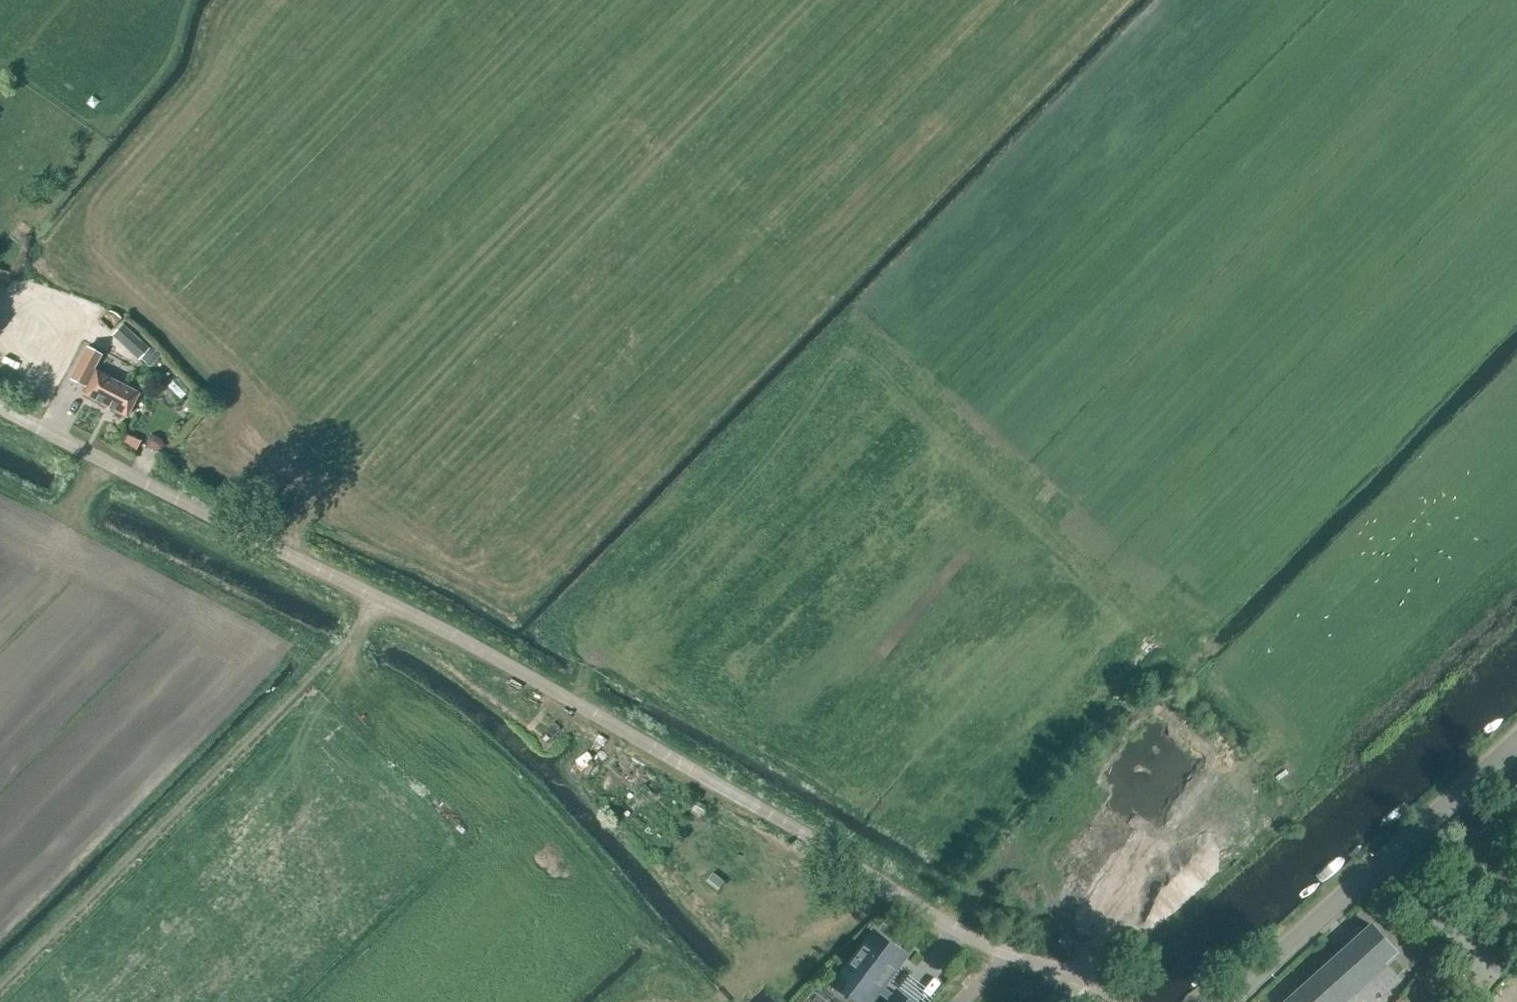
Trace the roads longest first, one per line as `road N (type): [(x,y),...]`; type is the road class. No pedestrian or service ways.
road 1 (unclassified): [(1123,1001),(1103,985),(987,947),(539,684),(0,407)]
road 2 (tertiary): [(1232,1001),(1516,743)]

